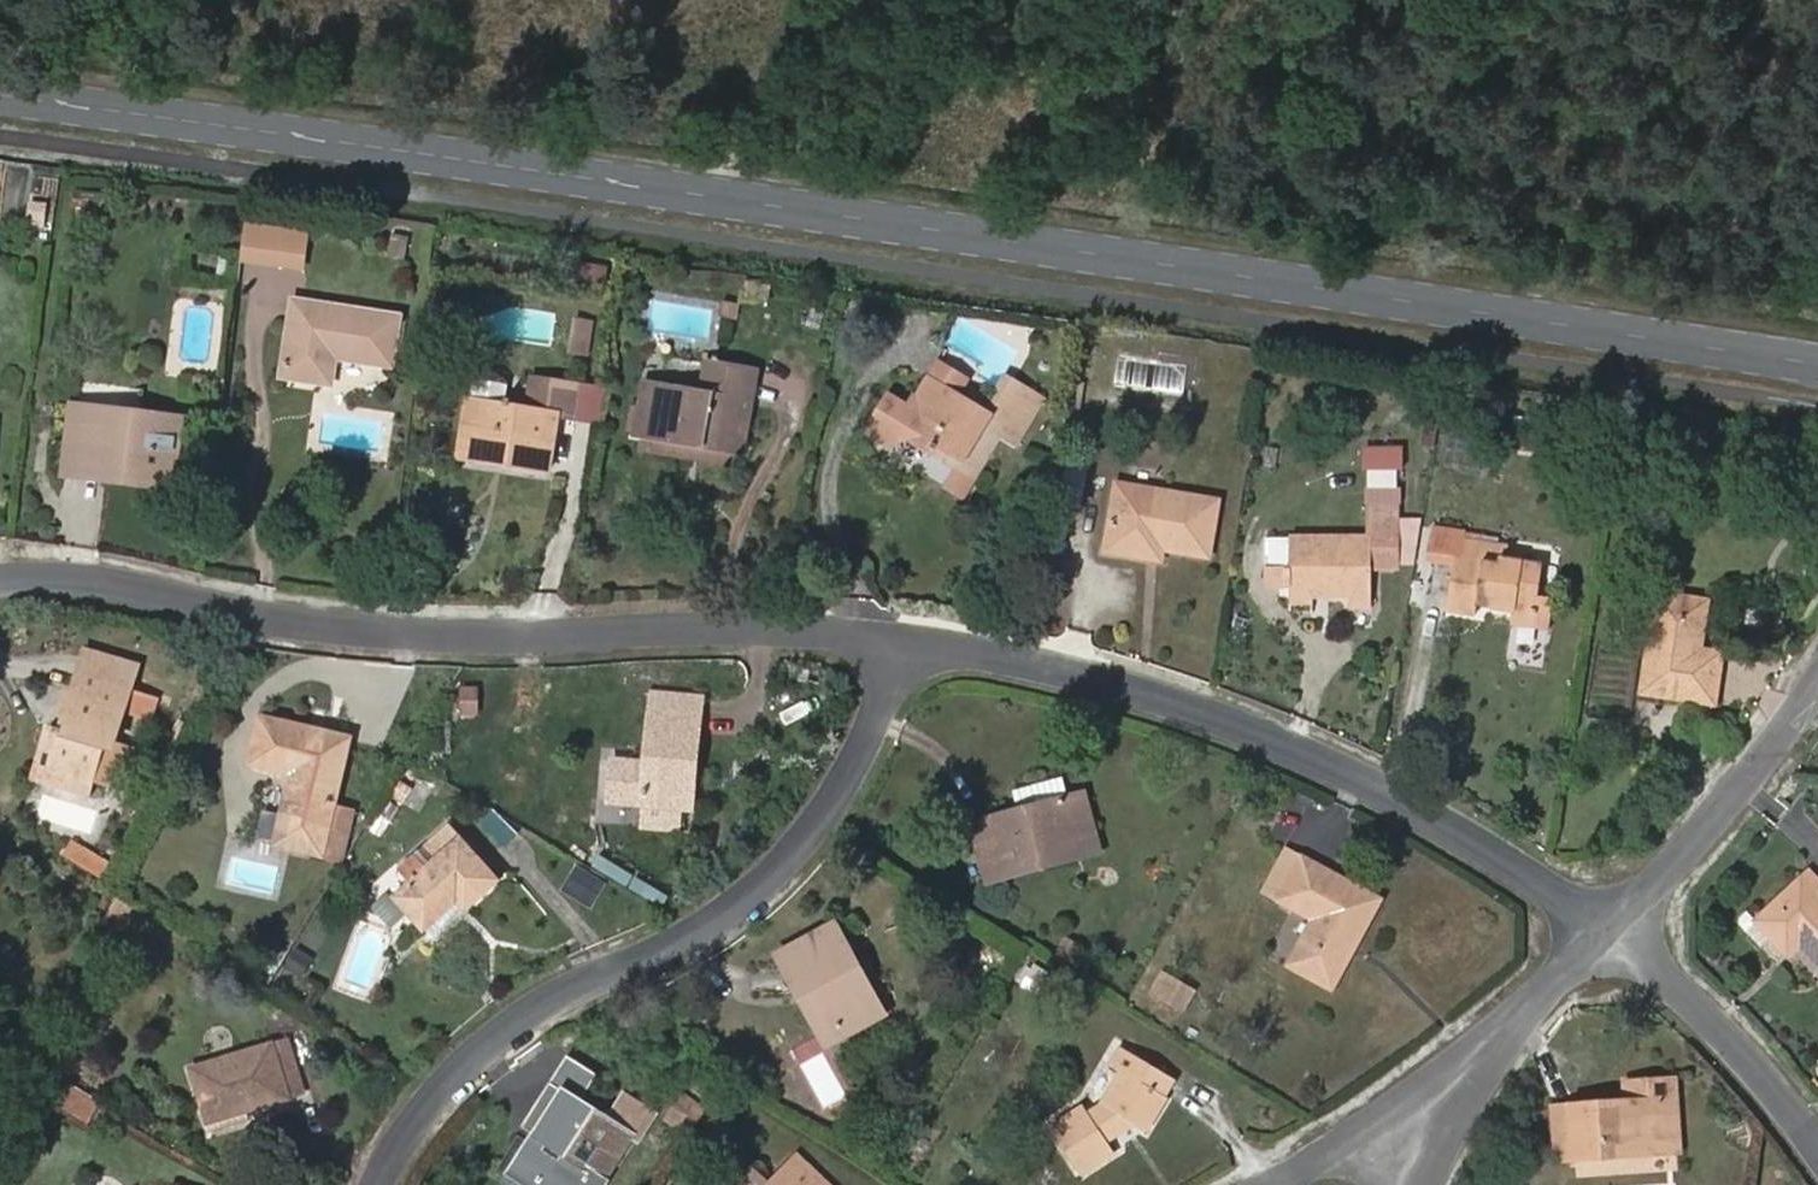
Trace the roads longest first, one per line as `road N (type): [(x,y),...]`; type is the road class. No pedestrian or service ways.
road 1 (tertiary): [(1817,368),(0,93)]
road 2 (residential): [(0,583),(88,583),(254,619),(417,637),(515,642),(704,630),(904,643)]
road 3 (residential): [(904,643),(844,803),(771,882),(676,949),(539,1010),(462,1070),(388,1184)]
road 4 (residential): [(904,643),(1101,683),(1304,755),(1433,819),(1545,889),(1602,938)]
road 5 (residential): [(1602,938),(1749,779),(1817,680)]
road 6 (residential): [(1602,938),(1766,1067),(1817,1134)]
road 7 (residential): [(1423,1124),(1602,938)]
road 8 (residential): [(1309,1184),(1423,1124)]

